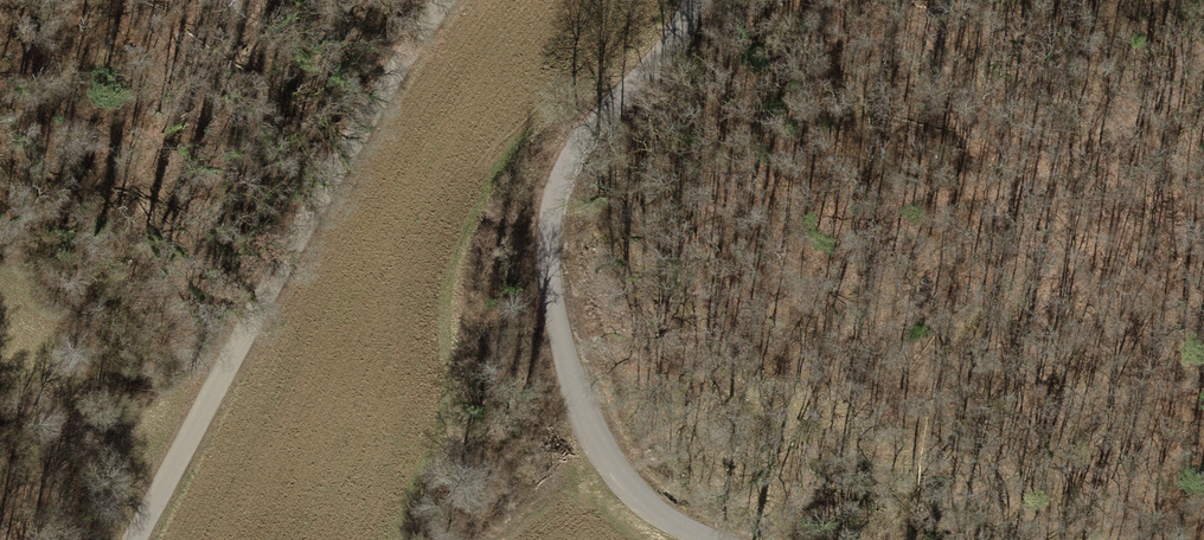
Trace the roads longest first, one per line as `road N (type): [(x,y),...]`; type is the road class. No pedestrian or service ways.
road 1 (unclassified): [(716,539),(673,524),(615,475),(584,417),(555,313),(554,223),(576,154),(697,0)]
road 2 (unclassified): [(445,0),(133,539)]

